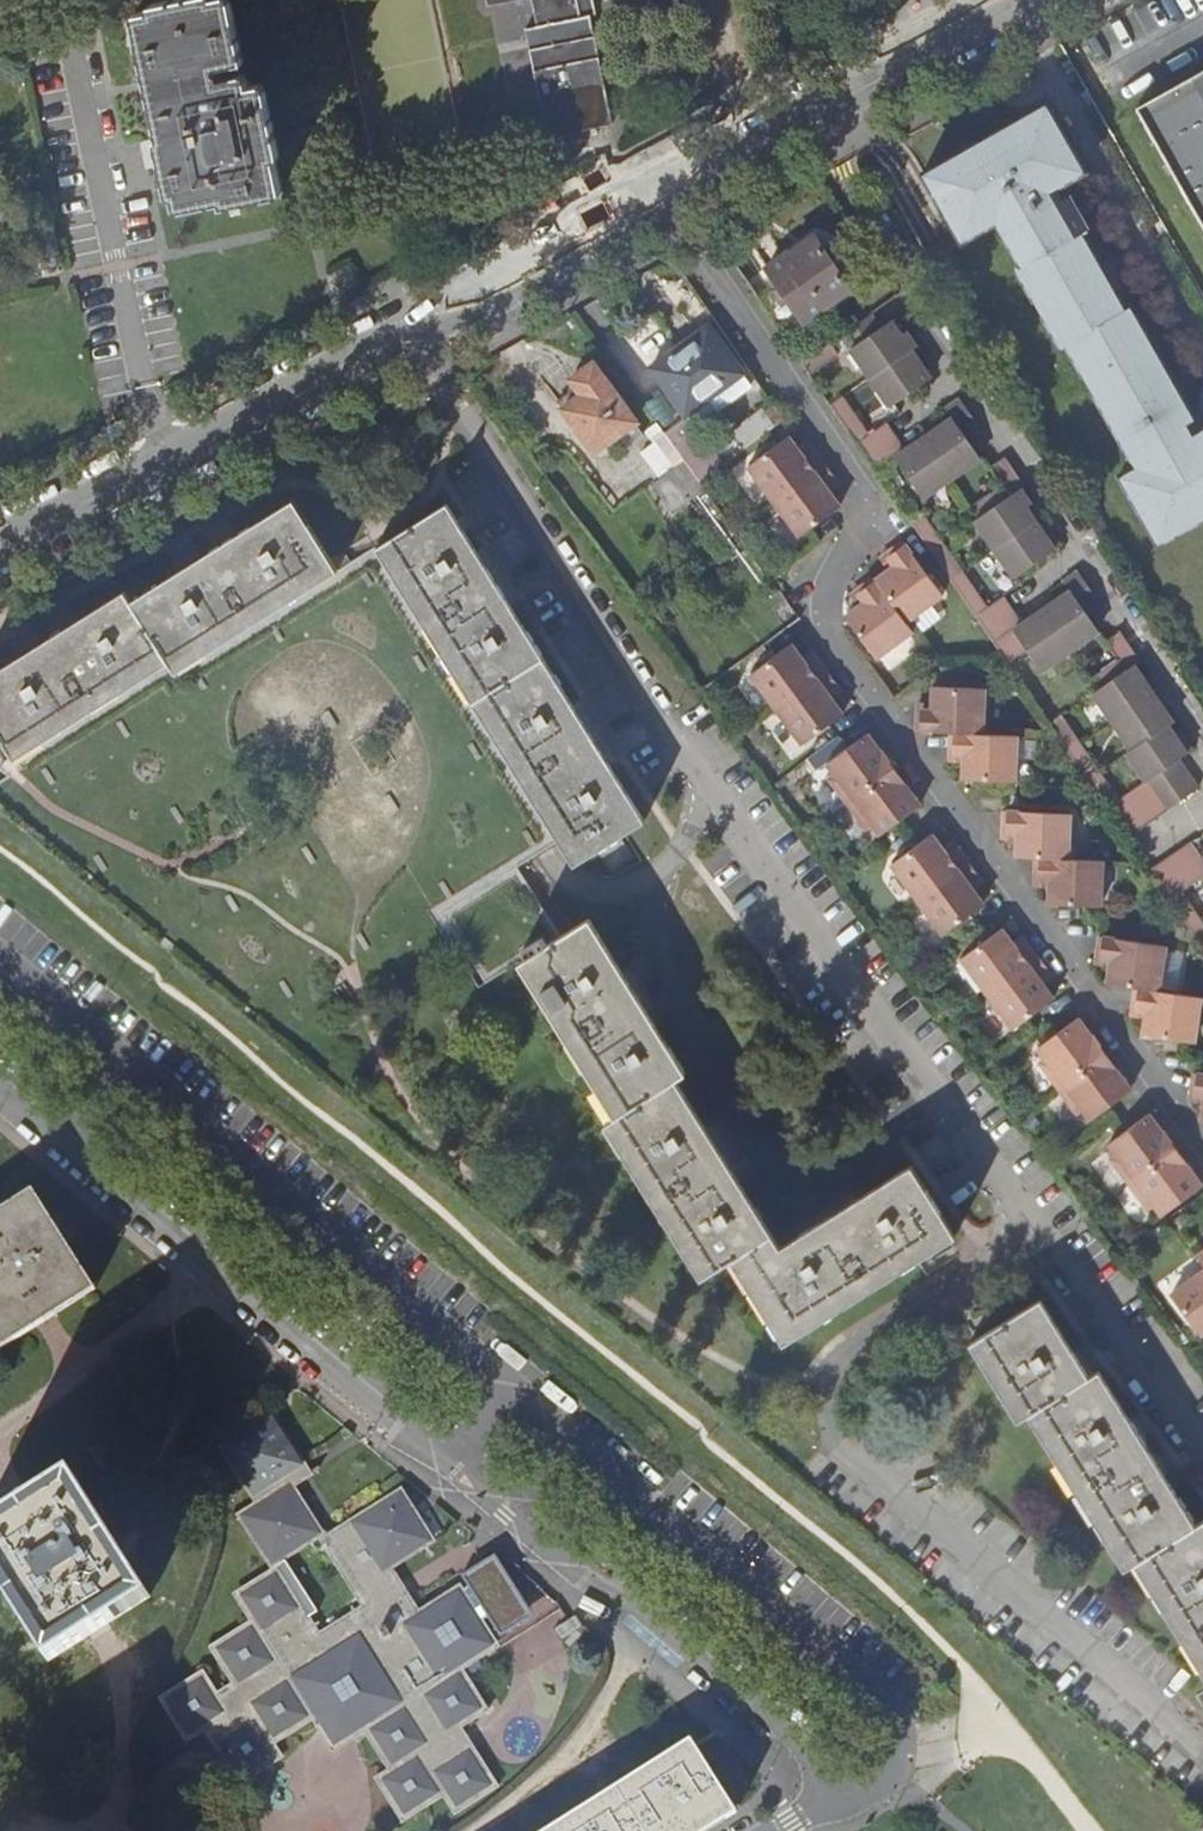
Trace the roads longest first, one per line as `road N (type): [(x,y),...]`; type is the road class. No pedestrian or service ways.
road 1 (residential): [(1202,1145),(824,624),(865,504),(652,196)]
road 2 (residential): [(1029,1212),(666,737),(405,332)]
road 3 (residential): [(1029,1212),(997,1255),(835,1364),(827,1419),(835,1444),(1202,1748)]
road 4 (residential): [(1202,739),(793,118)]
road 5 (residential): [(844,1799),(901,1764),(906,1734),(897,1711),(519,1395)]
road 6 (residential): [(452,1473),(617,1611),(663,1634),(810,1757),(844,1799)]
road 7 (residential): [(519,1395),(130,1070)]
road 8 (residential): [(64,1149),(452,1473)]
road 9 (residential): [(0,541),(154,470),(405,332)]
road 10 (residential): [(1202,1448),(1029,1212)]
road 11 (residential): [(405,332),(652,196)]
road 12 (residential): [(793,118),(1008,0)]
road 13 (residential): [(130,1070),(0,962)]
road 14 (residential): [(652,196),(793,118)]

